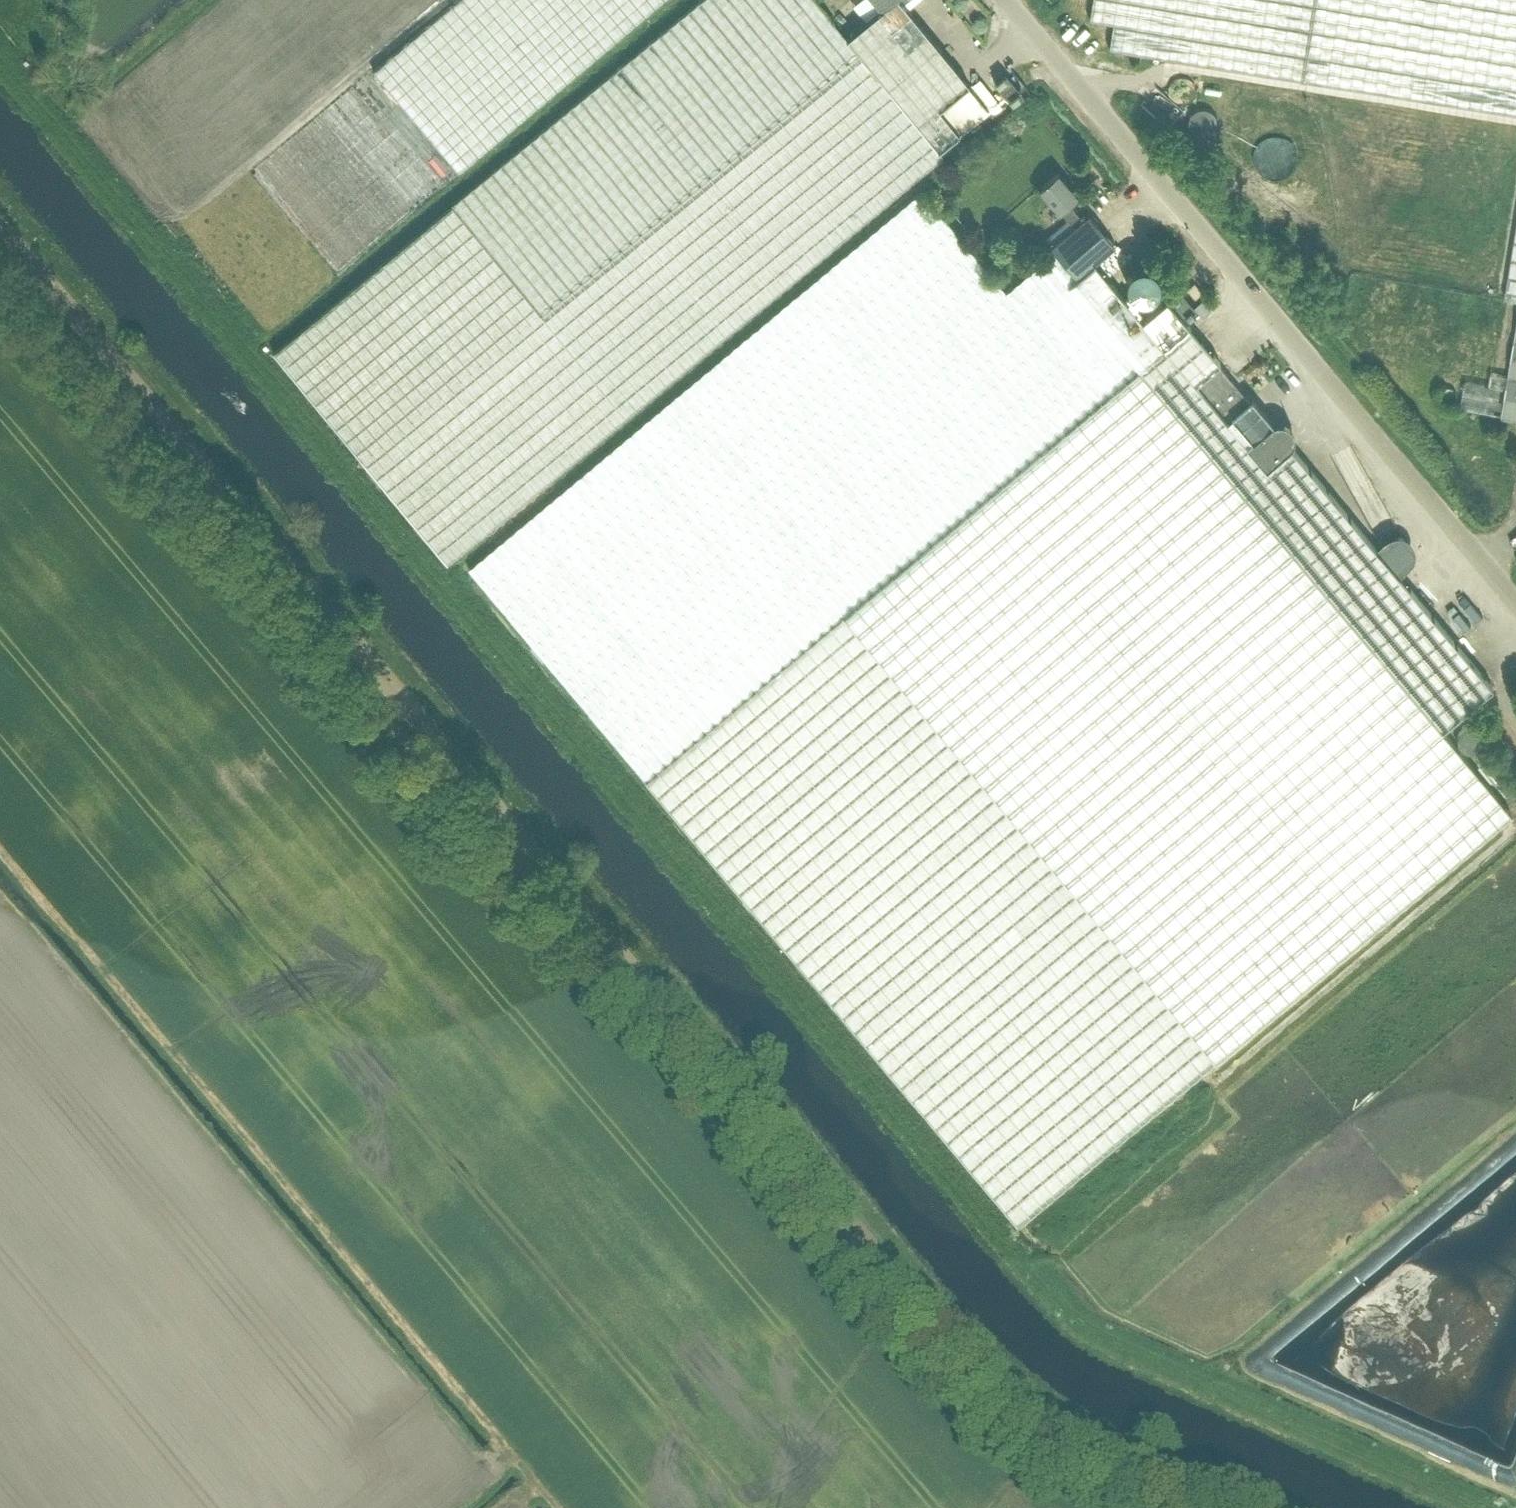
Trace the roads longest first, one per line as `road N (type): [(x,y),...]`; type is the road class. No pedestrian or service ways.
road 1 (unclassified): [(1217,1507),(1012,1397),(940,1324),(0,218)]
road 2 (residential): [(1515,601),(1010,0)]

